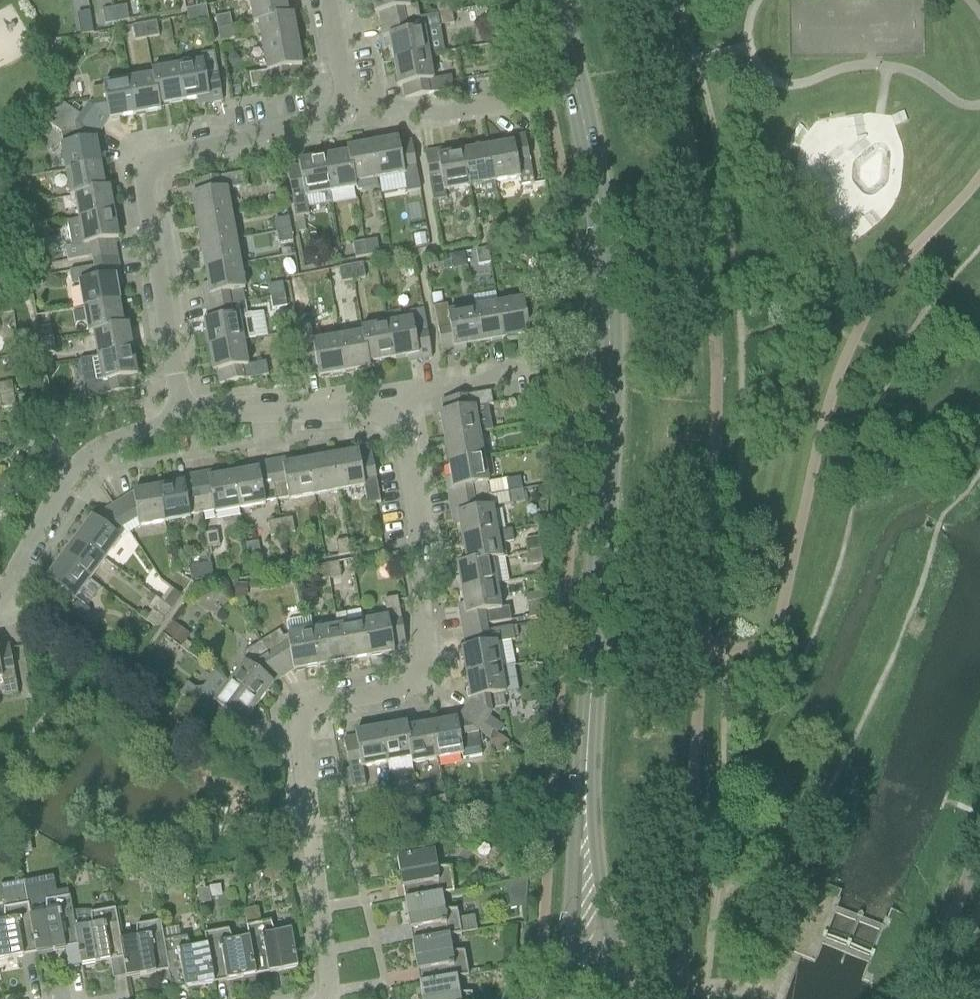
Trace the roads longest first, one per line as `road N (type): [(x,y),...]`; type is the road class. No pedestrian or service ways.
road 1 (secondary): [(543,0),(593,182),(605,279),(584,797)]
road 2 (residential): [(327,998),(297,728),(311,710),(412,690),(424,662),(417,518),(400,431),(389,416)]
road 3 (residential): [(181,413),(145,169),(329,122),(340,110)]
road 4 (residential): [(0,597),(75,472),(105,448),(181,413)]
road 5 (residential): [(181,413),(389,416)]
road 6 (secondary): [(625,998),(584,797)]
road 7 (secondary): [(584,797),(569,998)]
road 8 (residential): [(340,110),(373,119),(503,99)]
road 9 (residential): [(389,416),(406,397),(532,372)]

